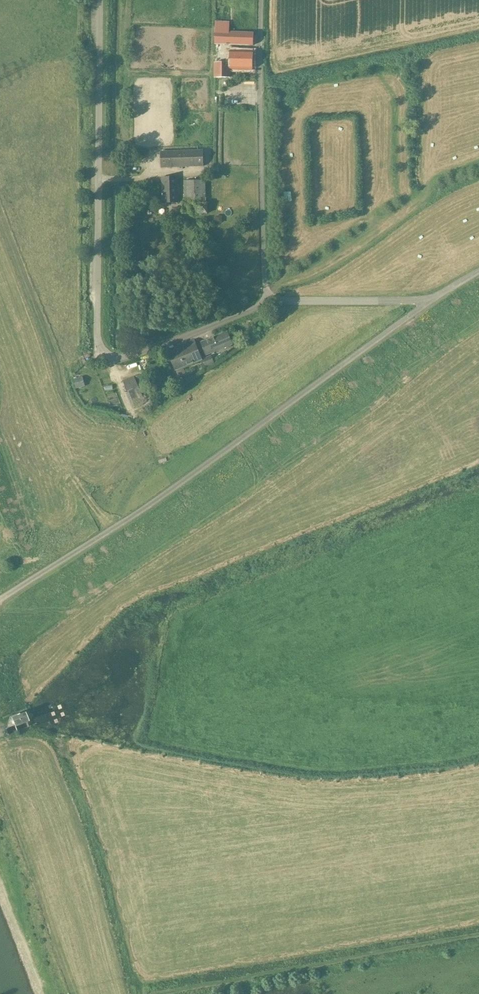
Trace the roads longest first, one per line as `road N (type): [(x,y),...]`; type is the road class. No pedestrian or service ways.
road 1 (unclassified): [(428,303),(228,449),(0,599)]
road 2 (unclassified): [(100,0),(98,340)]
road 3 (track): [(151,993),(478,936)]
road 4 (unclassified): [(266,300),(264,0)]
road 5 (track): [(0,768),(78,993)]
road 6 (unclassified): [(266,300),(133,357),(108,356),(98,340)]
road 7 (unclassified): [(428,303),(266,300)]

